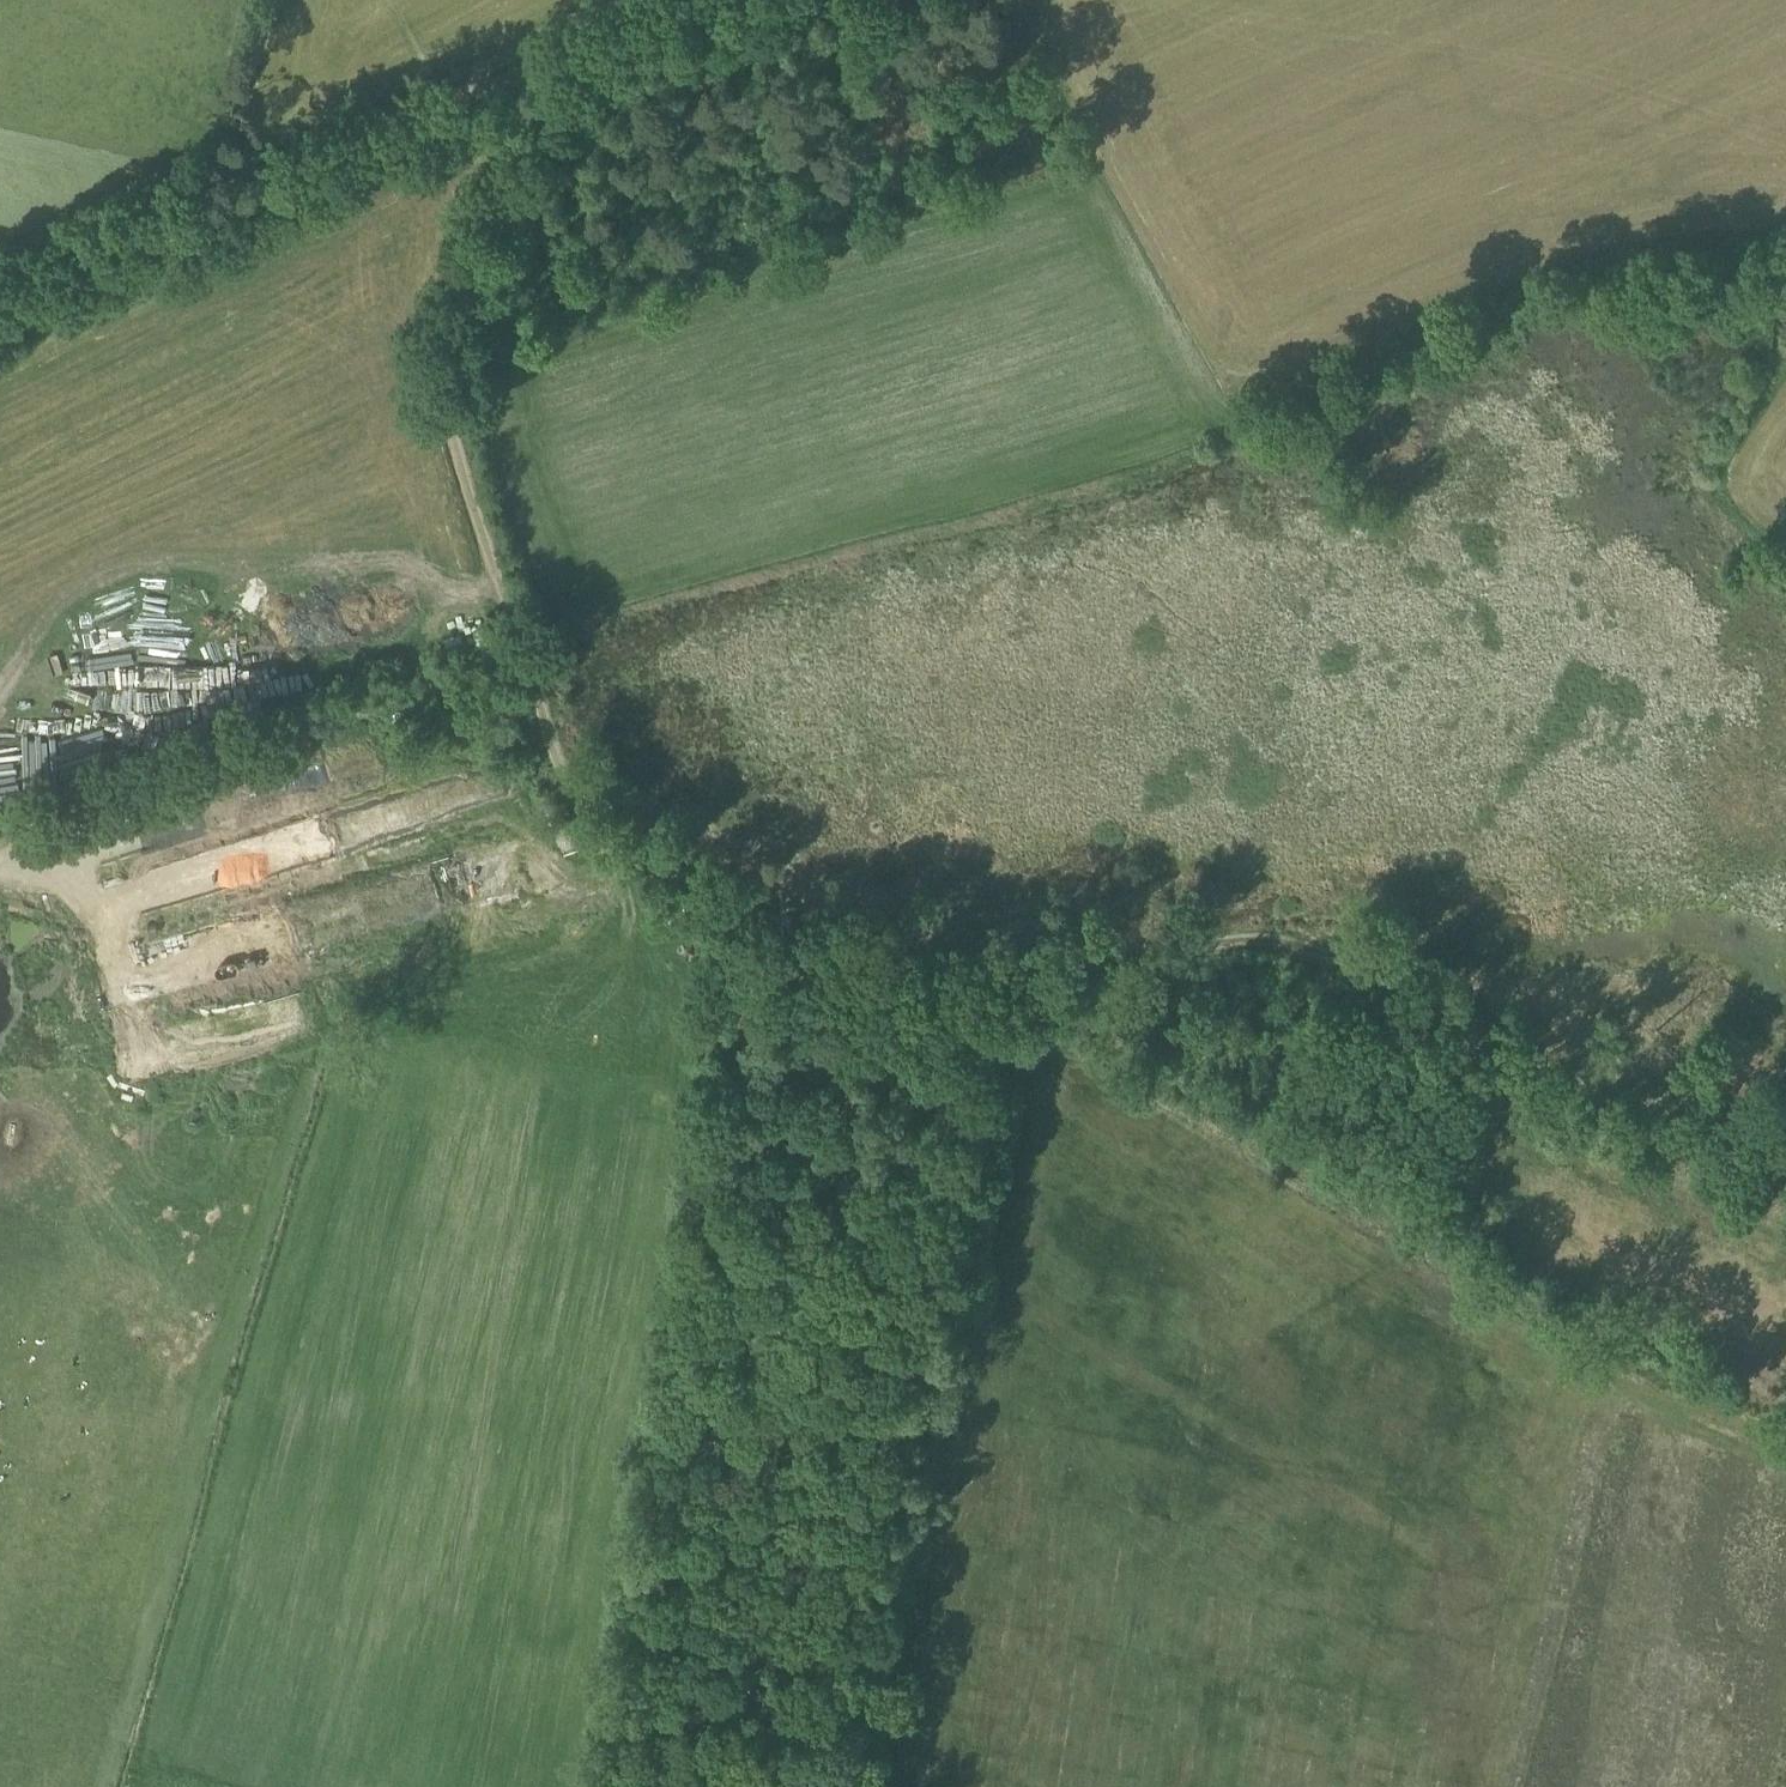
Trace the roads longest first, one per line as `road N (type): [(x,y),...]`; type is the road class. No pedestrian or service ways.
road 1 (track): [(506,77),(514,141),(457,328),(449,422),(556,777),(585,820),(633,853),(937,995),(1012,924),(1153,949),(1304,950),(1412,995),(1568,1085),(1785,1188)]
road 2 (track): [(0,315),(506,77)]
road 3 (track): [(506,77),(676,0)]

